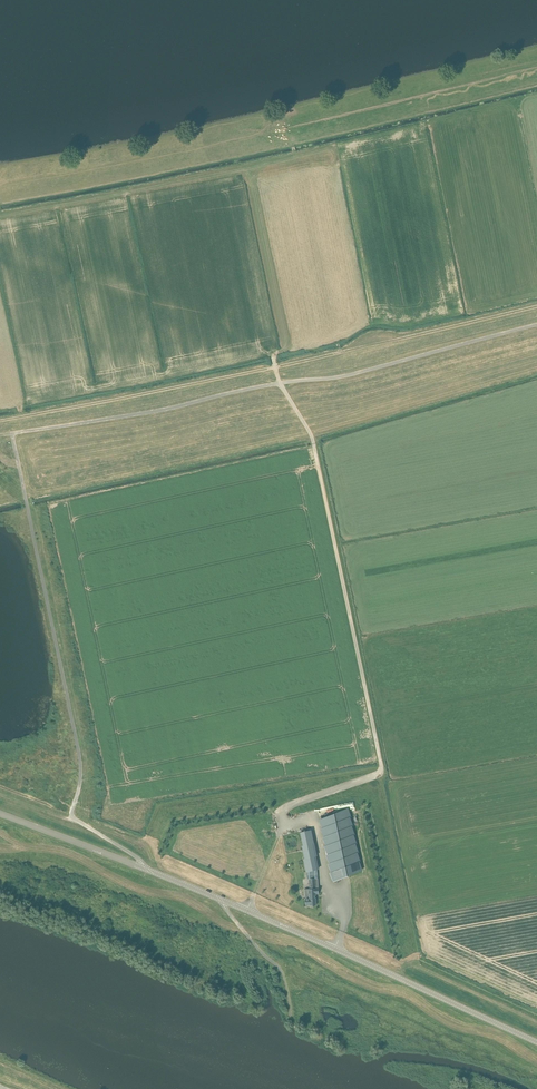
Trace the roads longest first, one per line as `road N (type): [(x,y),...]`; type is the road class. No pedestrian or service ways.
road 1 (unclassified): [(536,1042),(247,910),(0,813)]

